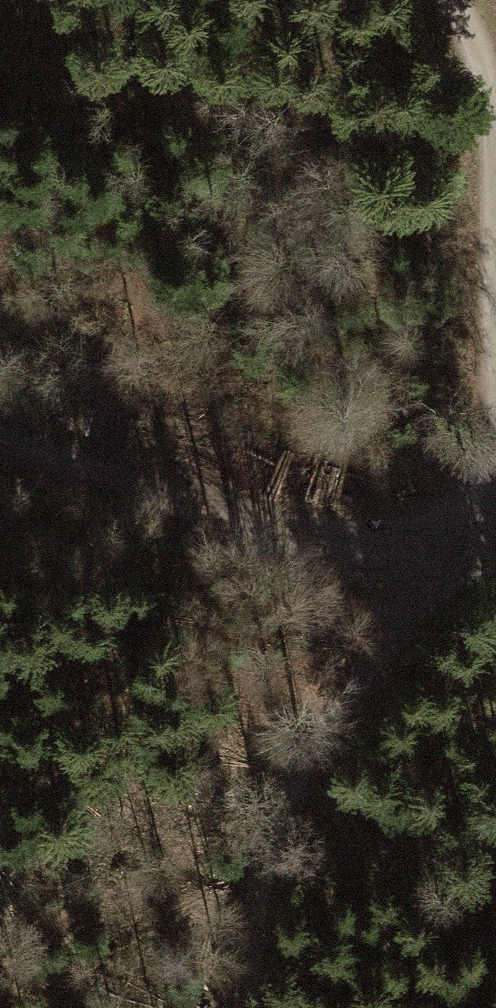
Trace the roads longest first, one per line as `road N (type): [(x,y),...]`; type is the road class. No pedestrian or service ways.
road 1 (track): [(248,1007),(262,862),(282,797),(492,447),(492,135),(476,27),(464,0)]
road 2 (track): [(0,436),(297,530),(495,558)]

